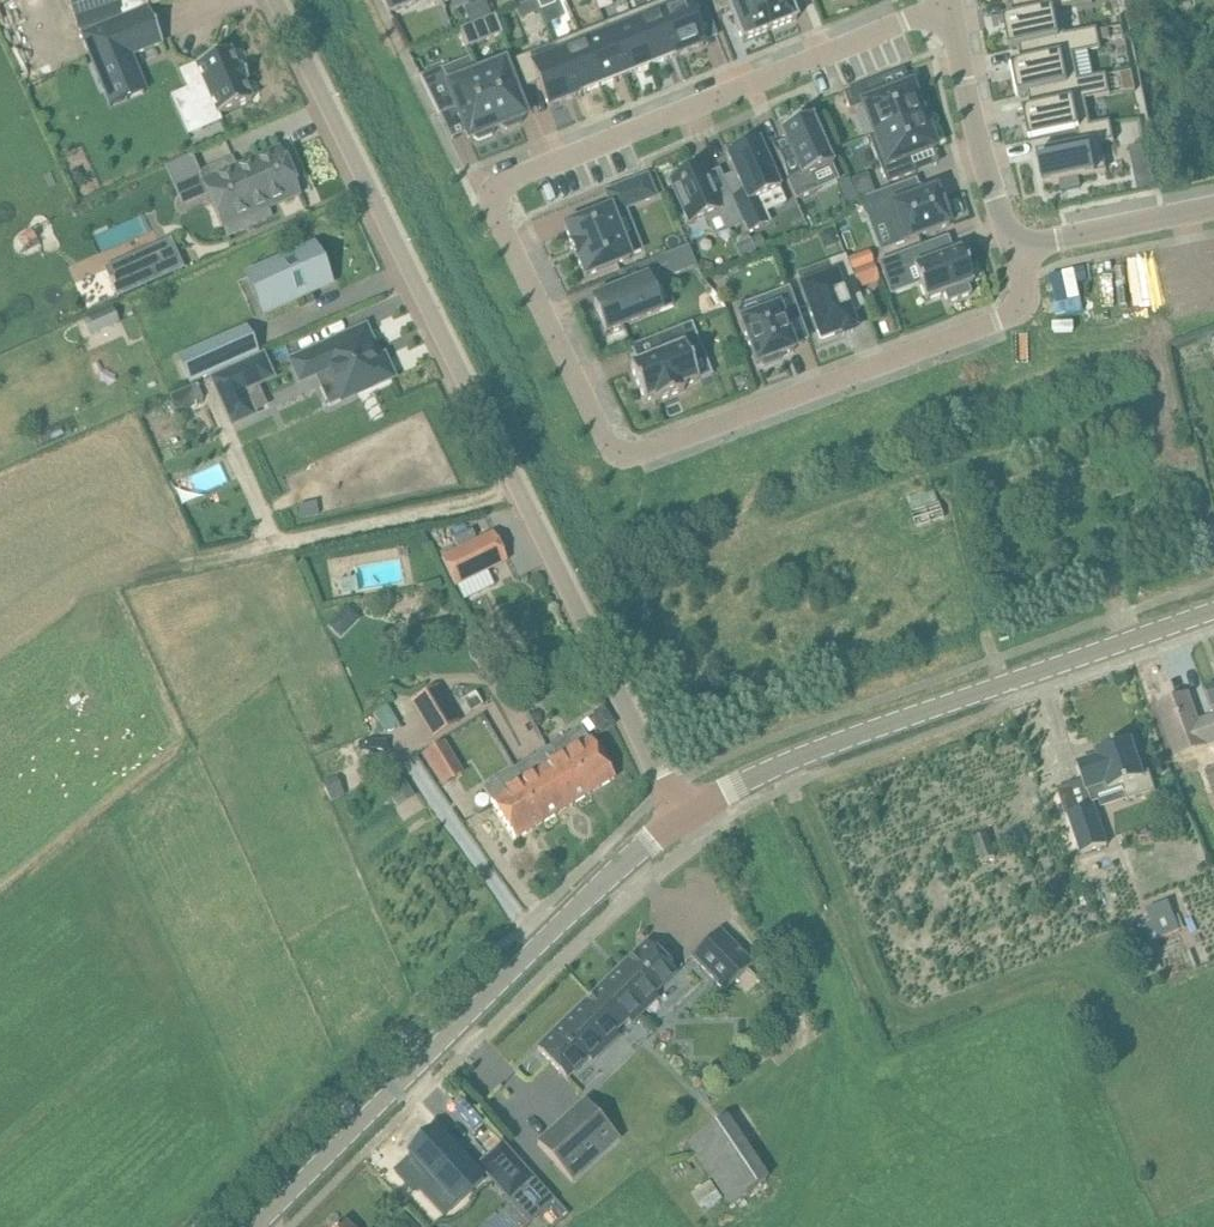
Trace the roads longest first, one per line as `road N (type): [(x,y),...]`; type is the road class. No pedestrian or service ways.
road 1 (residential): [(1018,249),(1026,287),(1009,317),(654,447),(631,448),(612,432),(500,184),(952,9)]
road 2 (unclassified): [(681,818),(273,0)]
road 3 (tertiary): [(256,1226),(605,880),(681,818)]
road 4 (tertiary): [(681,818),(786,762),(1213,611)]
road 5 (residential): [(1018,249),(985,155),(952,9)]
road 6 (residential): [(1213,211),(1018,249)]

